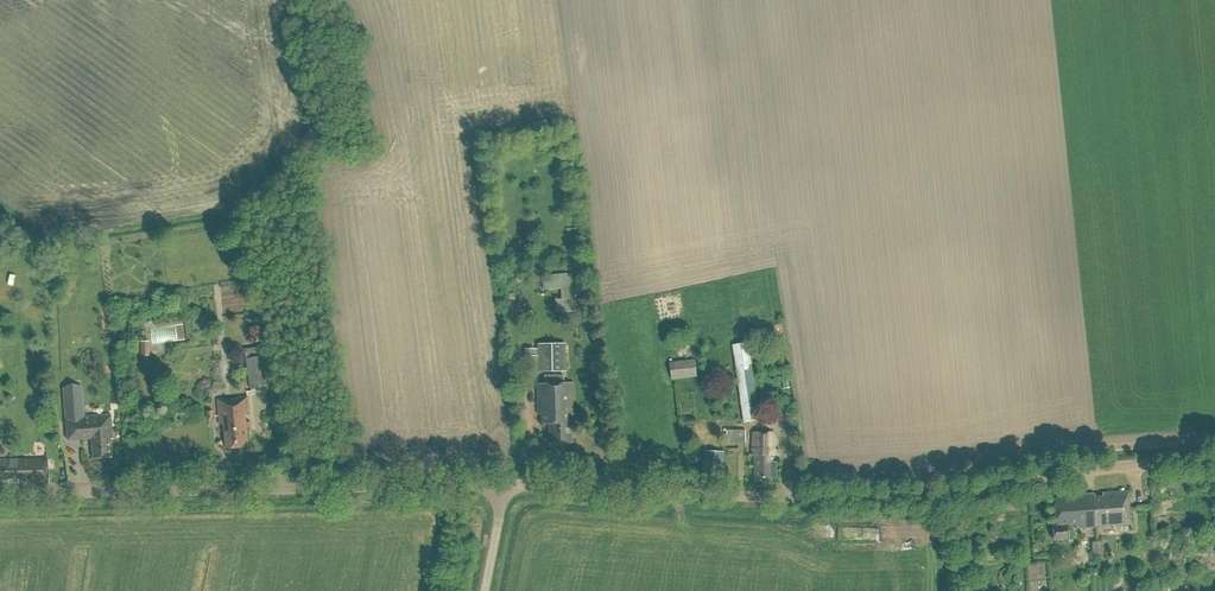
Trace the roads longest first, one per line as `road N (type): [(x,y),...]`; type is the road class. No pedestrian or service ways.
road 1 (tertiary): [(500,484),(915,501),(1089,470),(1214,459)]
road 2 (tertiary): [(500,484),(0,495)]

